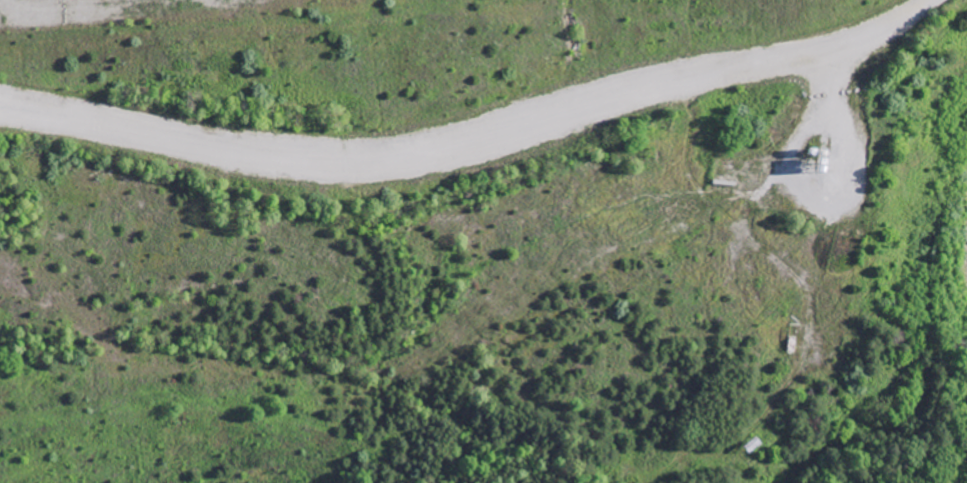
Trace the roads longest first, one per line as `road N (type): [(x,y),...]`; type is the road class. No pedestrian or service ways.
road 1 (residential): [(0,174),(182,230),(322,234),(478,190),(638,114),(933,0)]

